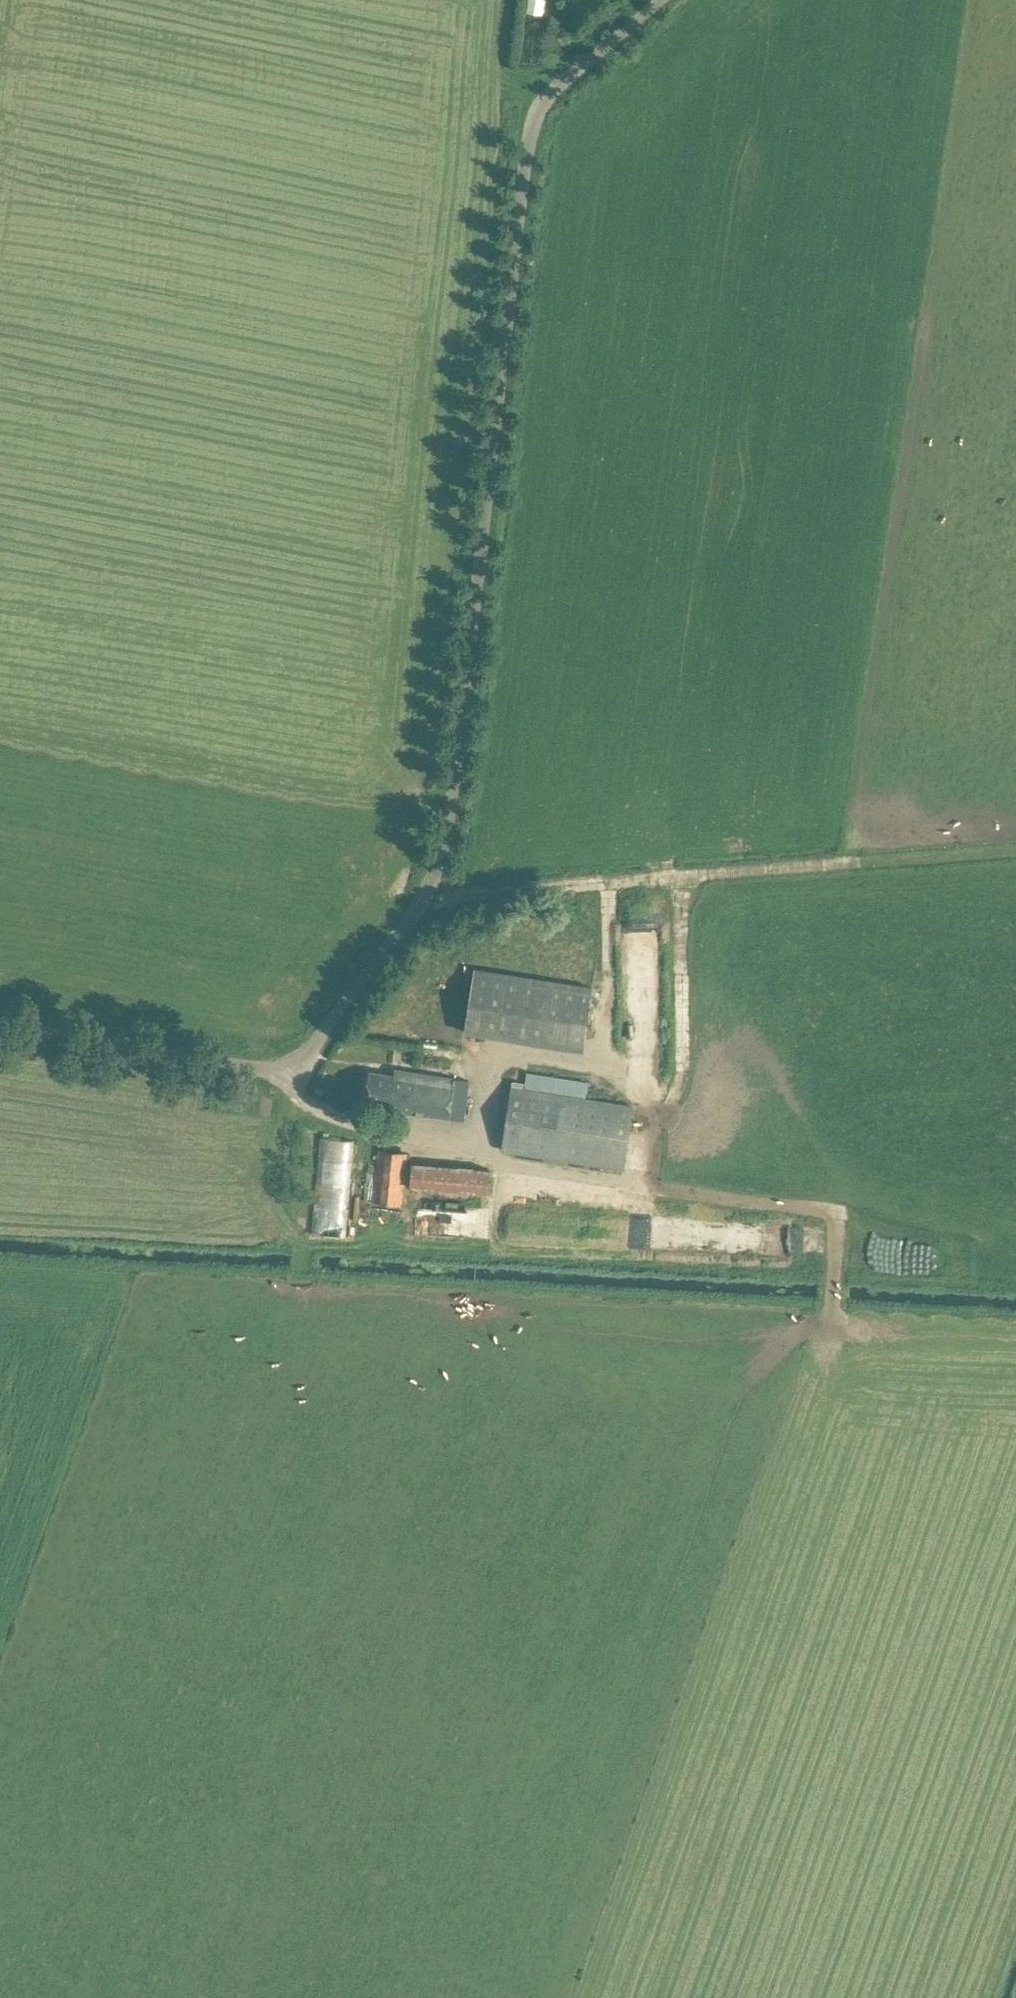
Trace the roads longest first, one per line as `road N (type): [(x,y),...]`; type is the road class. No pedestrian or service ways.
road 1 (unclassified): [(0,1037),(232,1074),(277,1069),(315,1047),(401,931),(431,855),(527,125),(544,94),(650,0)]

